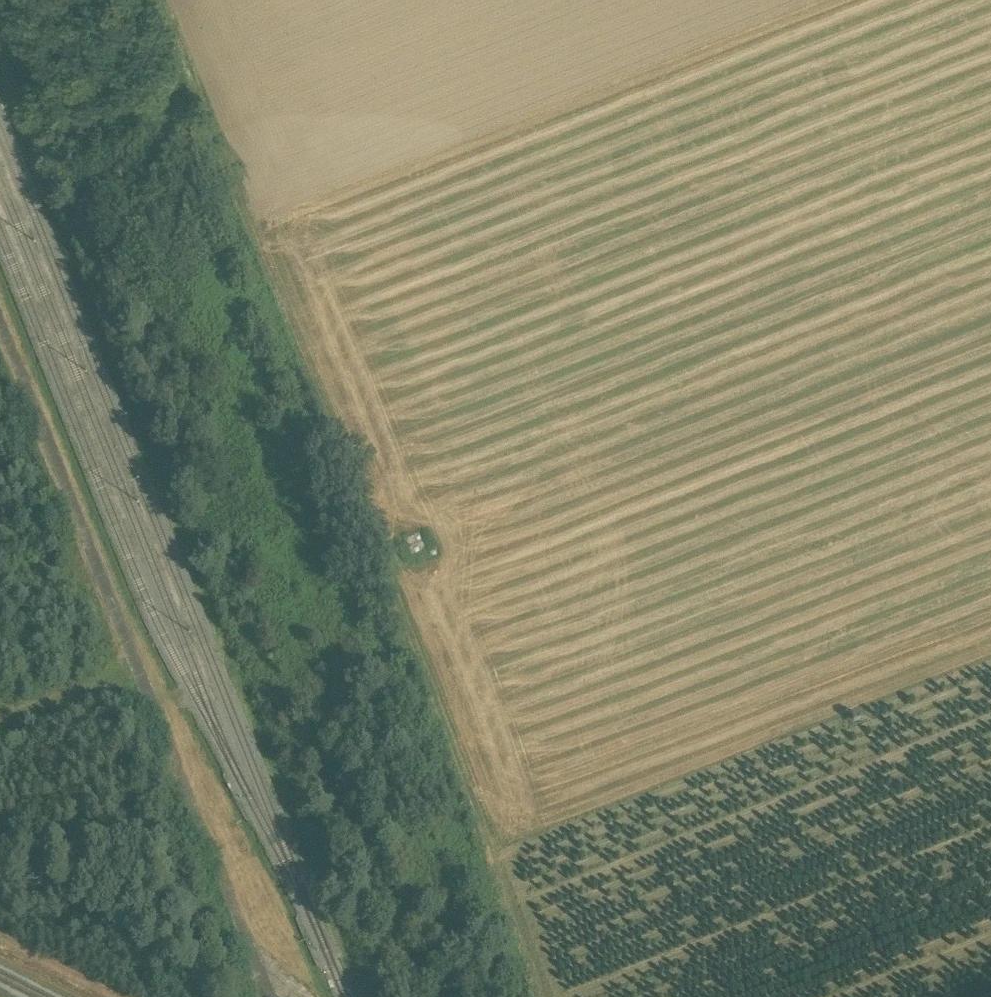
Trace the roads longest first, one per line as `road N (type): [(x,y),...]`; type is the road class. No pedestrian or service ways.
road 1 (track): [(173,0),(563,996)]
road 2 (track): [(270,996),(0,320)]
road 3 (track): [(0,740),(149,695)]

